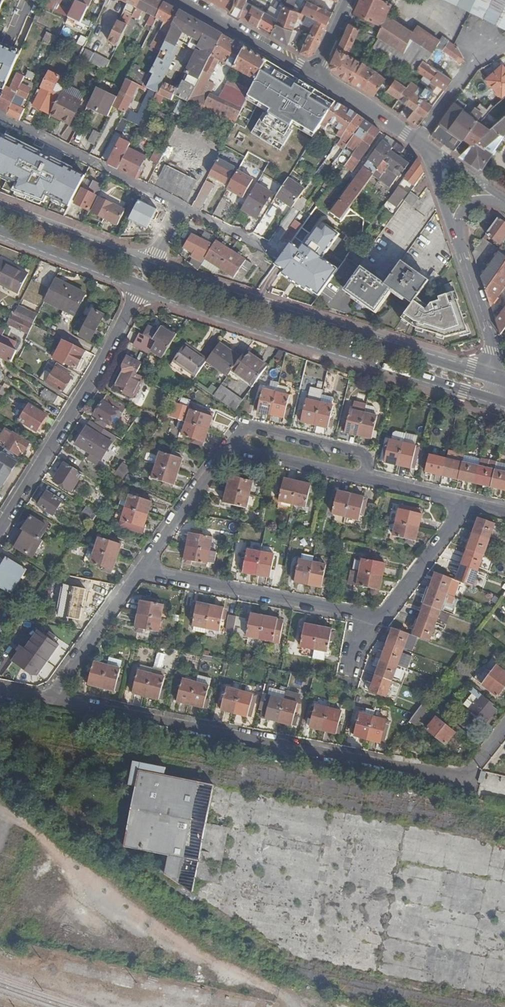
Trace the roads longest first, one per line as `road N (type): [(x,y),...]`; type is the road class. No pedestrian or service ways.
road 1 (residential): [(47,702),(458,783),(504,727)]
road 2 (residential): [(468,504),(227,447),(139,571)]
road 3 (primary): [(141,287),(494,399)]
road 4 (primary): [(492,379),(149,268)]
road 5 (residential): [(141,287),(0,531)]
road 6 (residential): [(139,571),(379,620)]
road 7 (residential): [(0,114),(179,208)]
road 8 (primary): [(149,268),(0,206)]
road 9 (residential): [(139,571),(47,702)]
road 10 (residential): [(452,230),(493,352),(492,379)]
road 11 (residential): [(181,0),(313,76)]
road 12 (primary): [(0,230),(141,287)]
road 13 (residential): [(379,620),(468,504)]
road 14 (residential): [(416,141),(469,65),(504,45)]
road 15 (residential): [(313,76),(416,141)]

